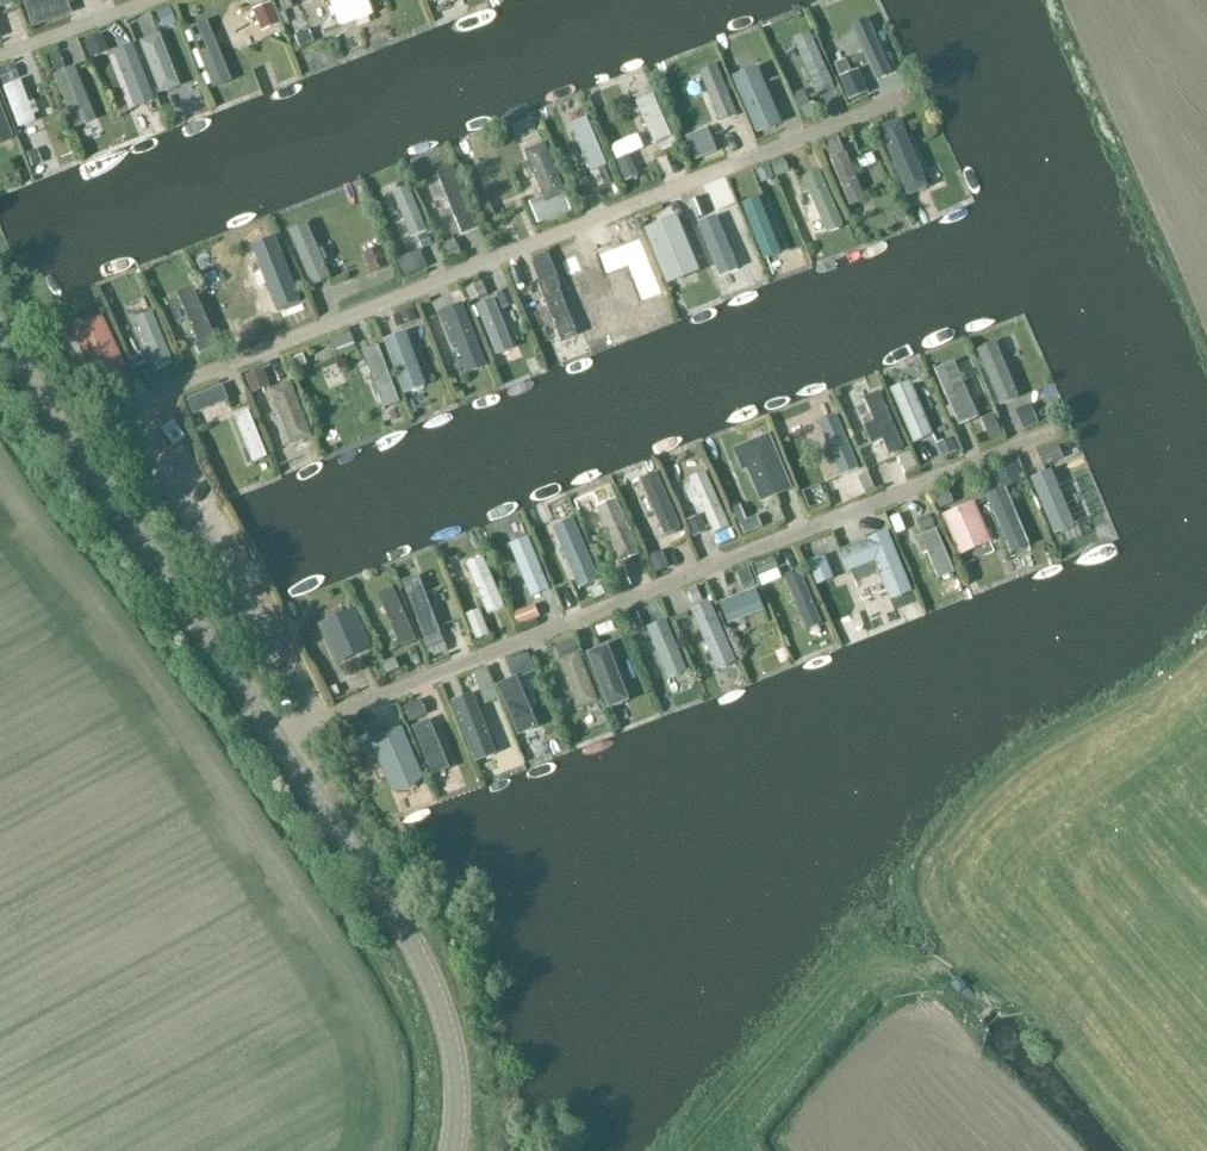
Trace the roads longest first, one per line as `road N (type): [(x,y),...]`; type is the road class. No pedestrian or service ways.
road 1 (tertiary): [(452,1150),(452,1048),(408,938),(0,335)]

